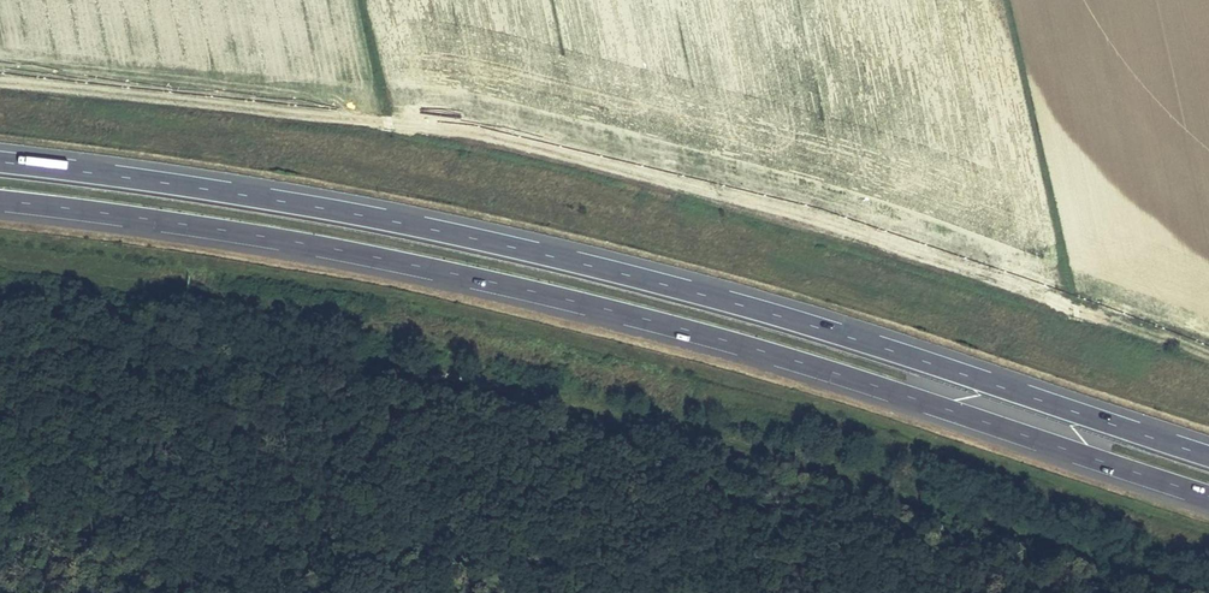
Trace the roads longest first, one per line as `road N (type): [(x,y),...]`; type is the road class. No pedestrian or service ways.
road 1 (motorway): [(0,201),(236,231),(562,299),(861,381),(1208,497)]
road 2 (motorway): [(1208,456),(843,336),(601,268),(291,203),(0,162)]

